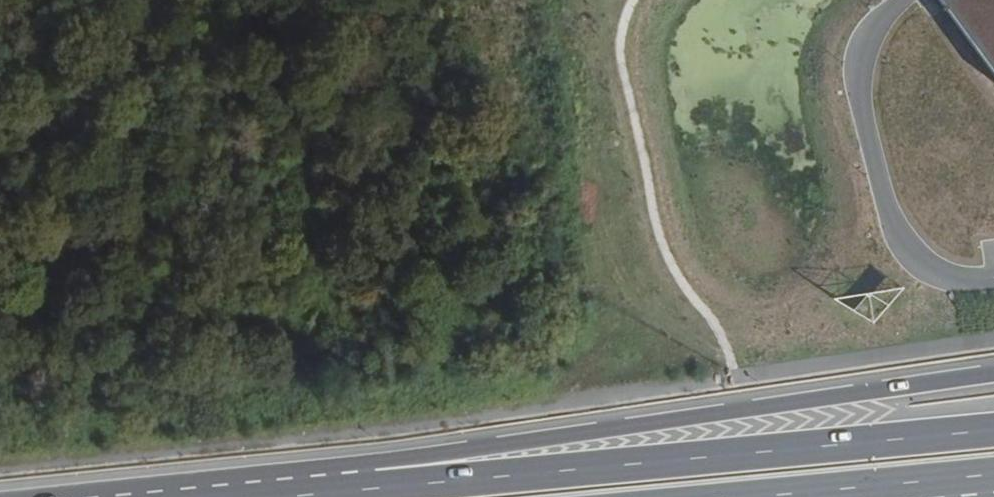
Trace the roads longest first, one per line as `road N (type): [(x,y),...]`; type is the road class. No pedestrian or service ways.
road 1 (trunk): [(993,372),(161,496)]
road 2 (trunk): [(993,429),(268,496)]
road 3 (trunk): [(819,496),(993,480)]

